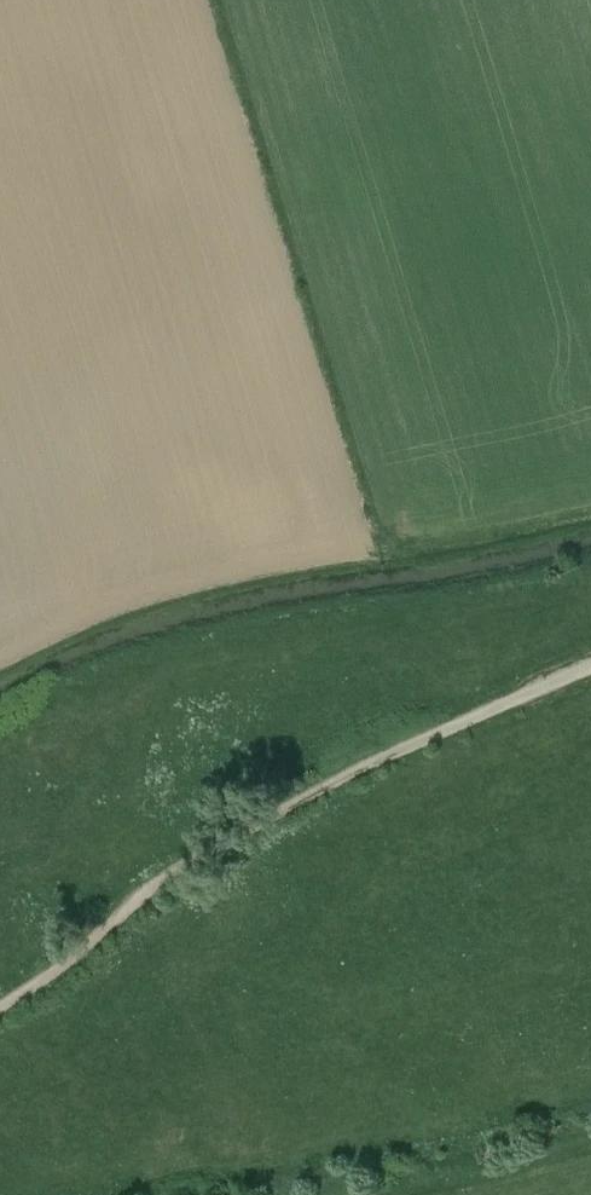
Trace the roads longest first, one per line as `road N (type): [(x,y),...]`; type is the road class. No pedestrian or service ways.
road 1 (track): [(590,673),(287,796),(209,843),(0,1007)]

